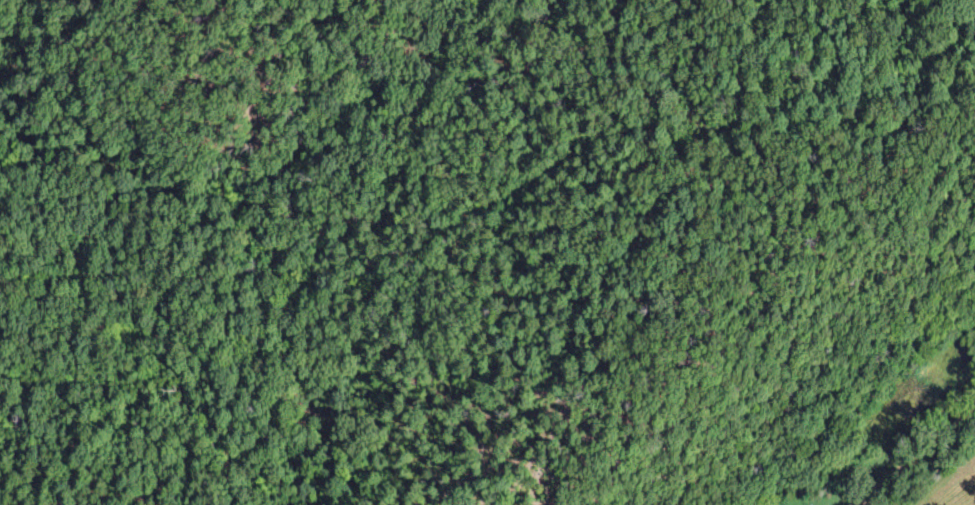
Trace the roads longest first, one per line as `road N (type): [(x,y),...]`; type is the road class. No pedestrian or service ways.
road 1 (residential): [(852,504),(974,387)]

